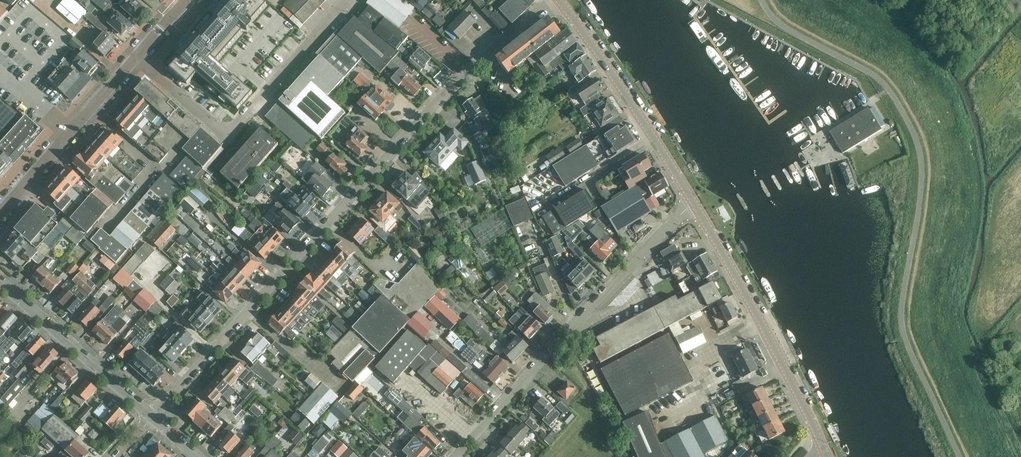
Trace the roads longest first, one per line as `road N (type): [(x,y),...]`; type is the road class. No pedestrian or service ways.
road 1 (residential): [(152,416),(433,104),(551,0)]
road 2 (residential): [(696,205),(457,456)]
road 3 (unclassified): [(142,65),(223,137),(343,0)]
road 4 (tertiary): [(826,453),(696,205)]
road 5 (tertiary): [(696,205),(558,0)]
road 6 (secondary): [(0,213),(135,59)]
road 7 (residential): [(152,416),(0,281)]

